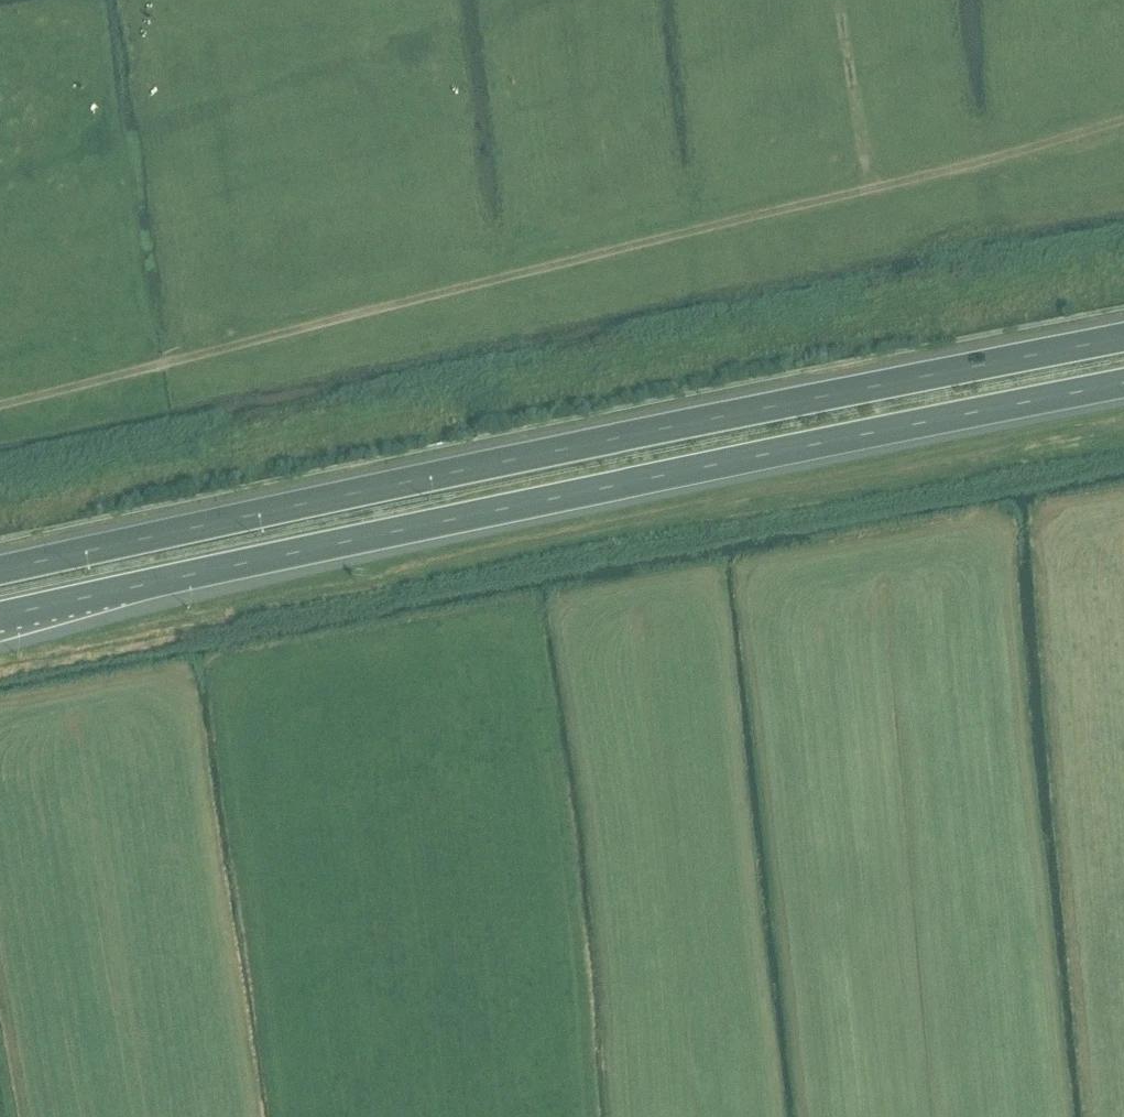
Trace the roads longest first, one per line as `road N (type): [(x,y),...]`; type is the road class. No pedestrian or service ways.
road 1 (track): [(0,405),(1123,121)]
road 2 (trunk): [(0,617),(1123,384)]
road 3 (trunk): [(1123,338),(0,570)]

